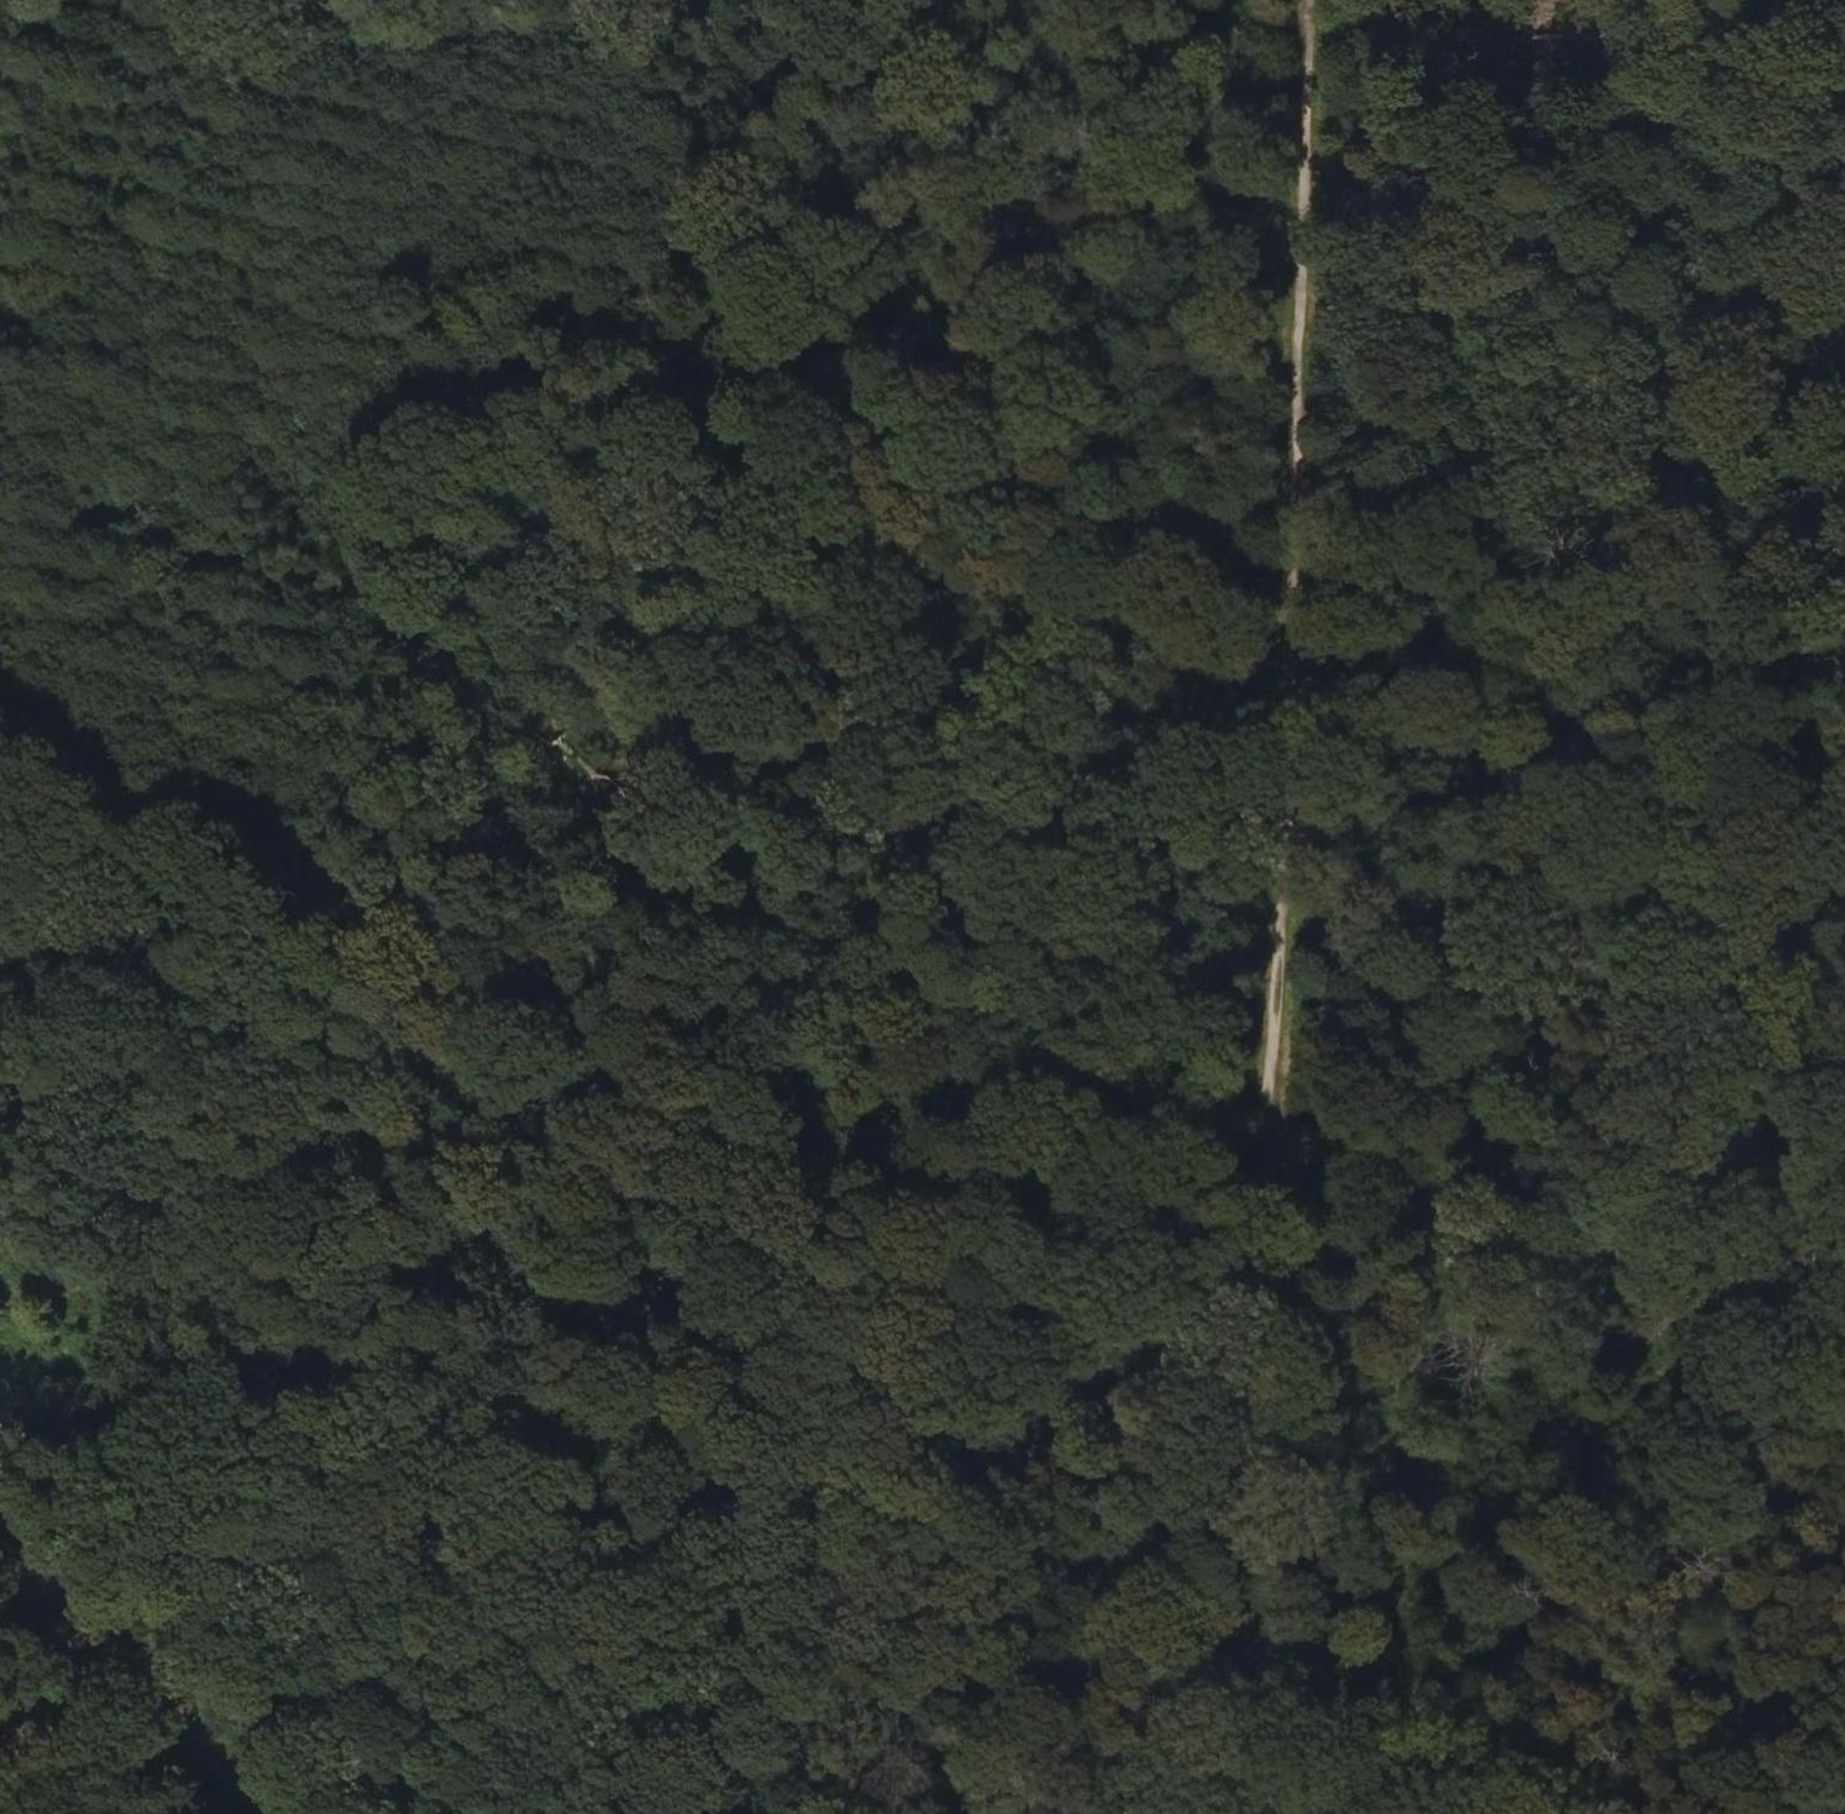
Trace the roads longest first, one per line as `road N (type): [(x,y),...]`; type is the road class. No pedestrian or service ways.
road 1 (track): [(1343,0),(1273,1813)]
road 2 (unclassified): [(0,1528),(276,1813)]

